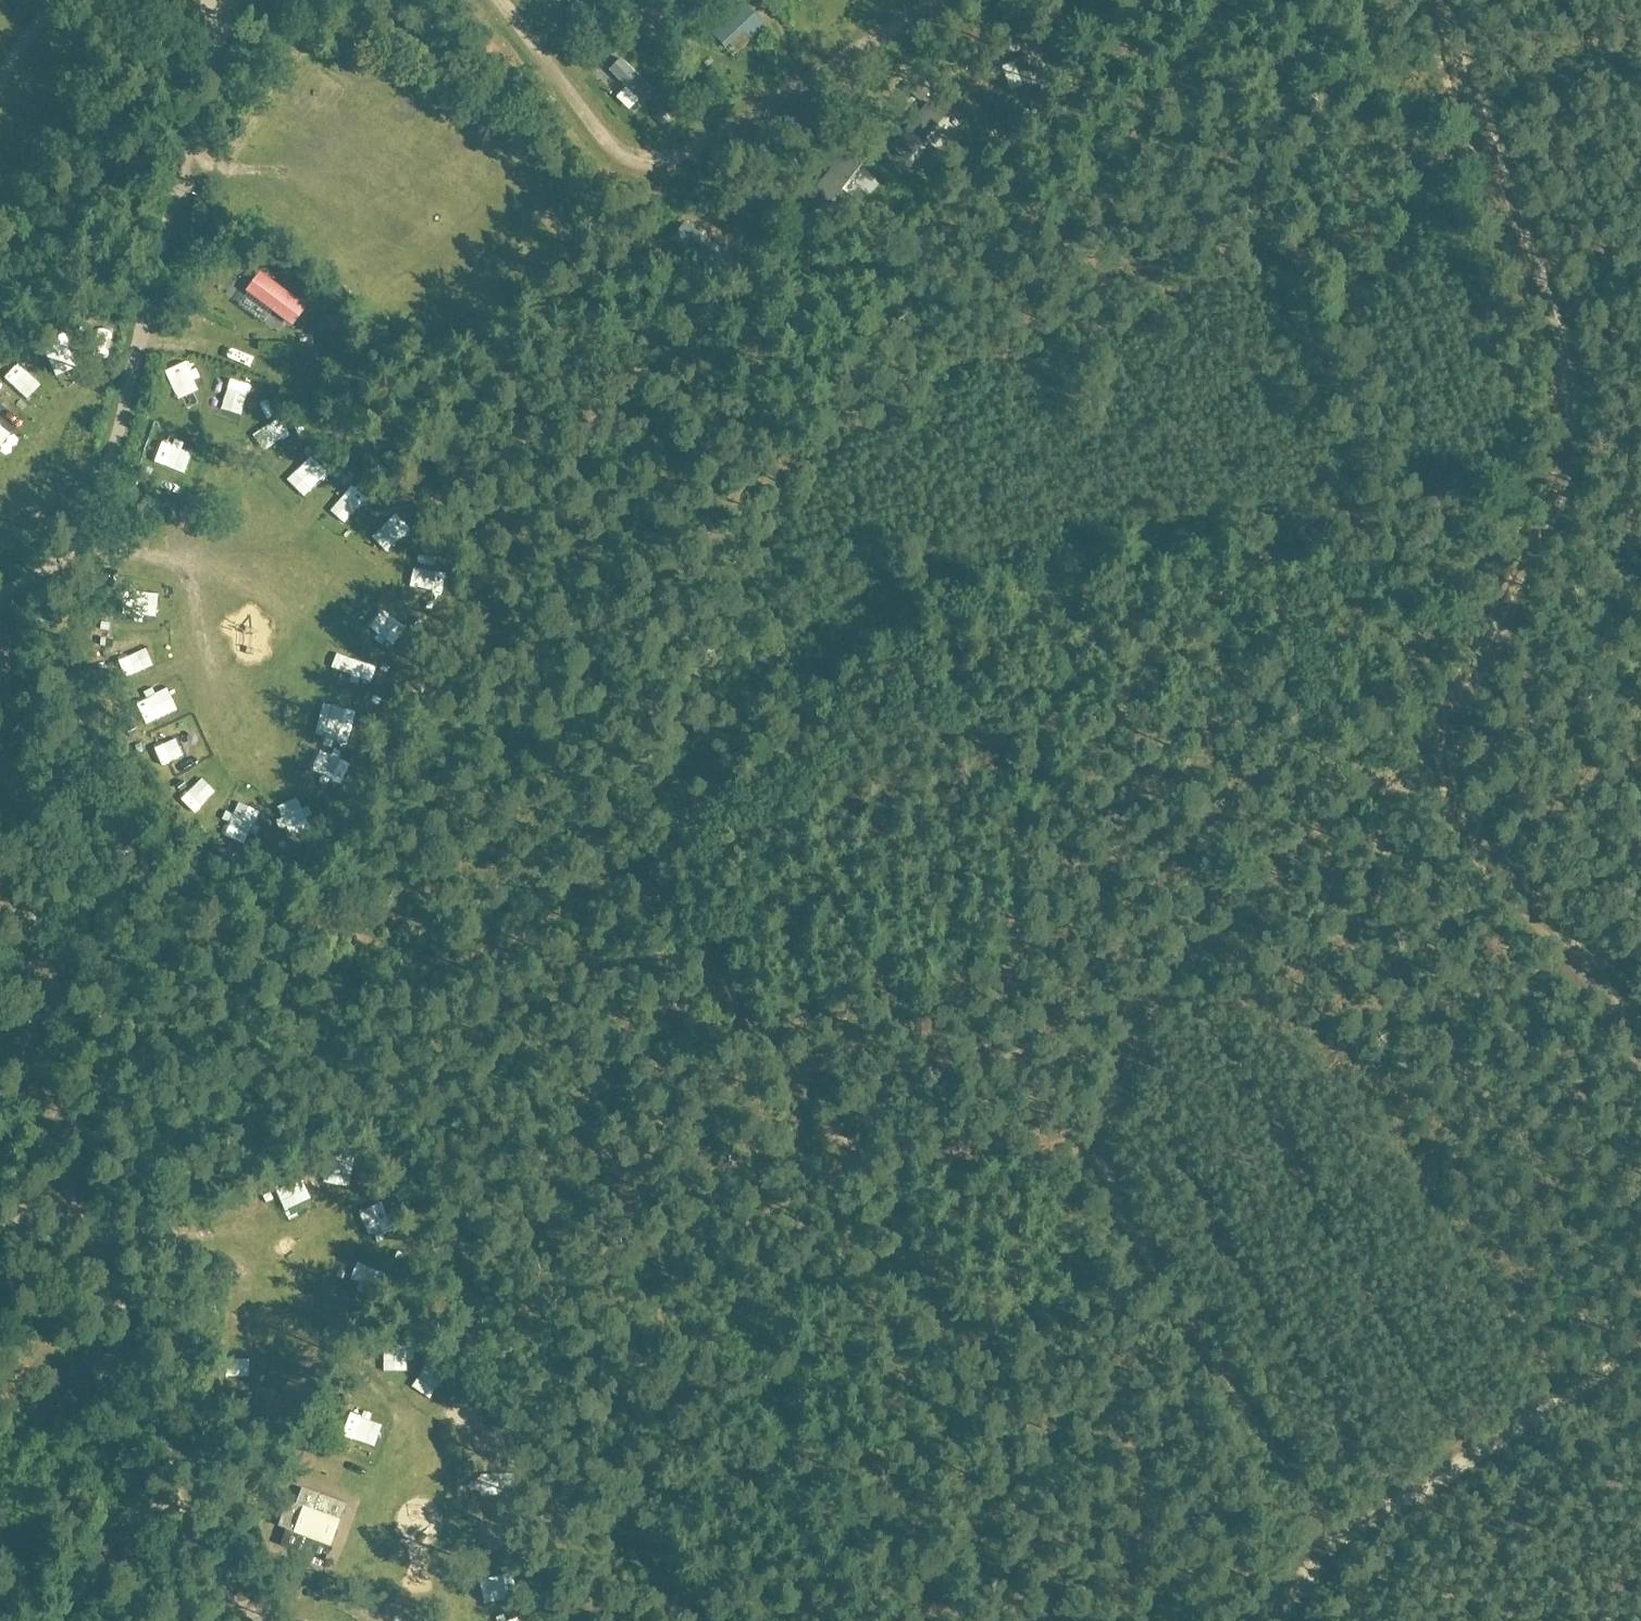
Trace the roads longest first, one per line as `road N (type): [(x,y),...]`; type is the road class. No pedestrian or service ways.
road 1 (track): [(1430,0),(1564,357),(1572,401),(1573,442),(1550,532),(1482,670),(1459,748)]
road 2 (track): [(80,1221),(45,1074),(36,884),(0,629)]
road 3 (track): [(494,0),(602,136),(640,155),(669,154),(935,0)]
road 4 (track): [(80,1221),(162,1443),(225,1581),(252,1606),(255,1620)]
road 5 (track): [(1459,748),(1481,826),(1640,1038)]
road 6 (track): [(79,538),(163,564),(194,587),(219,661)]
road 7 (track): [(267,1217),(212,1210),(80,1221)]
road 8 (track): [(193,147),(244,164),(323,162)]

